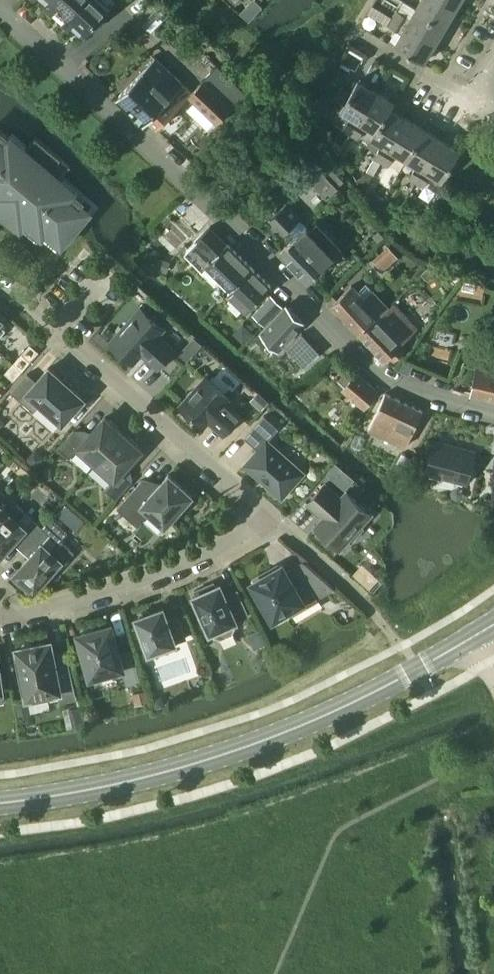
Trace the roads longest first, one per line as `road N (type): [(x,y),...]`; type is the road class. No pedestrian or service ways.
road 1 (residential): [(493,419),(408,390),(349,352),(0,12)]
road 2 (residential): [(13,620),(143,582),(271,519),(0,284)]
road 3 (secondary): [(470,638),(271,737),(171,770),(0,803)]

